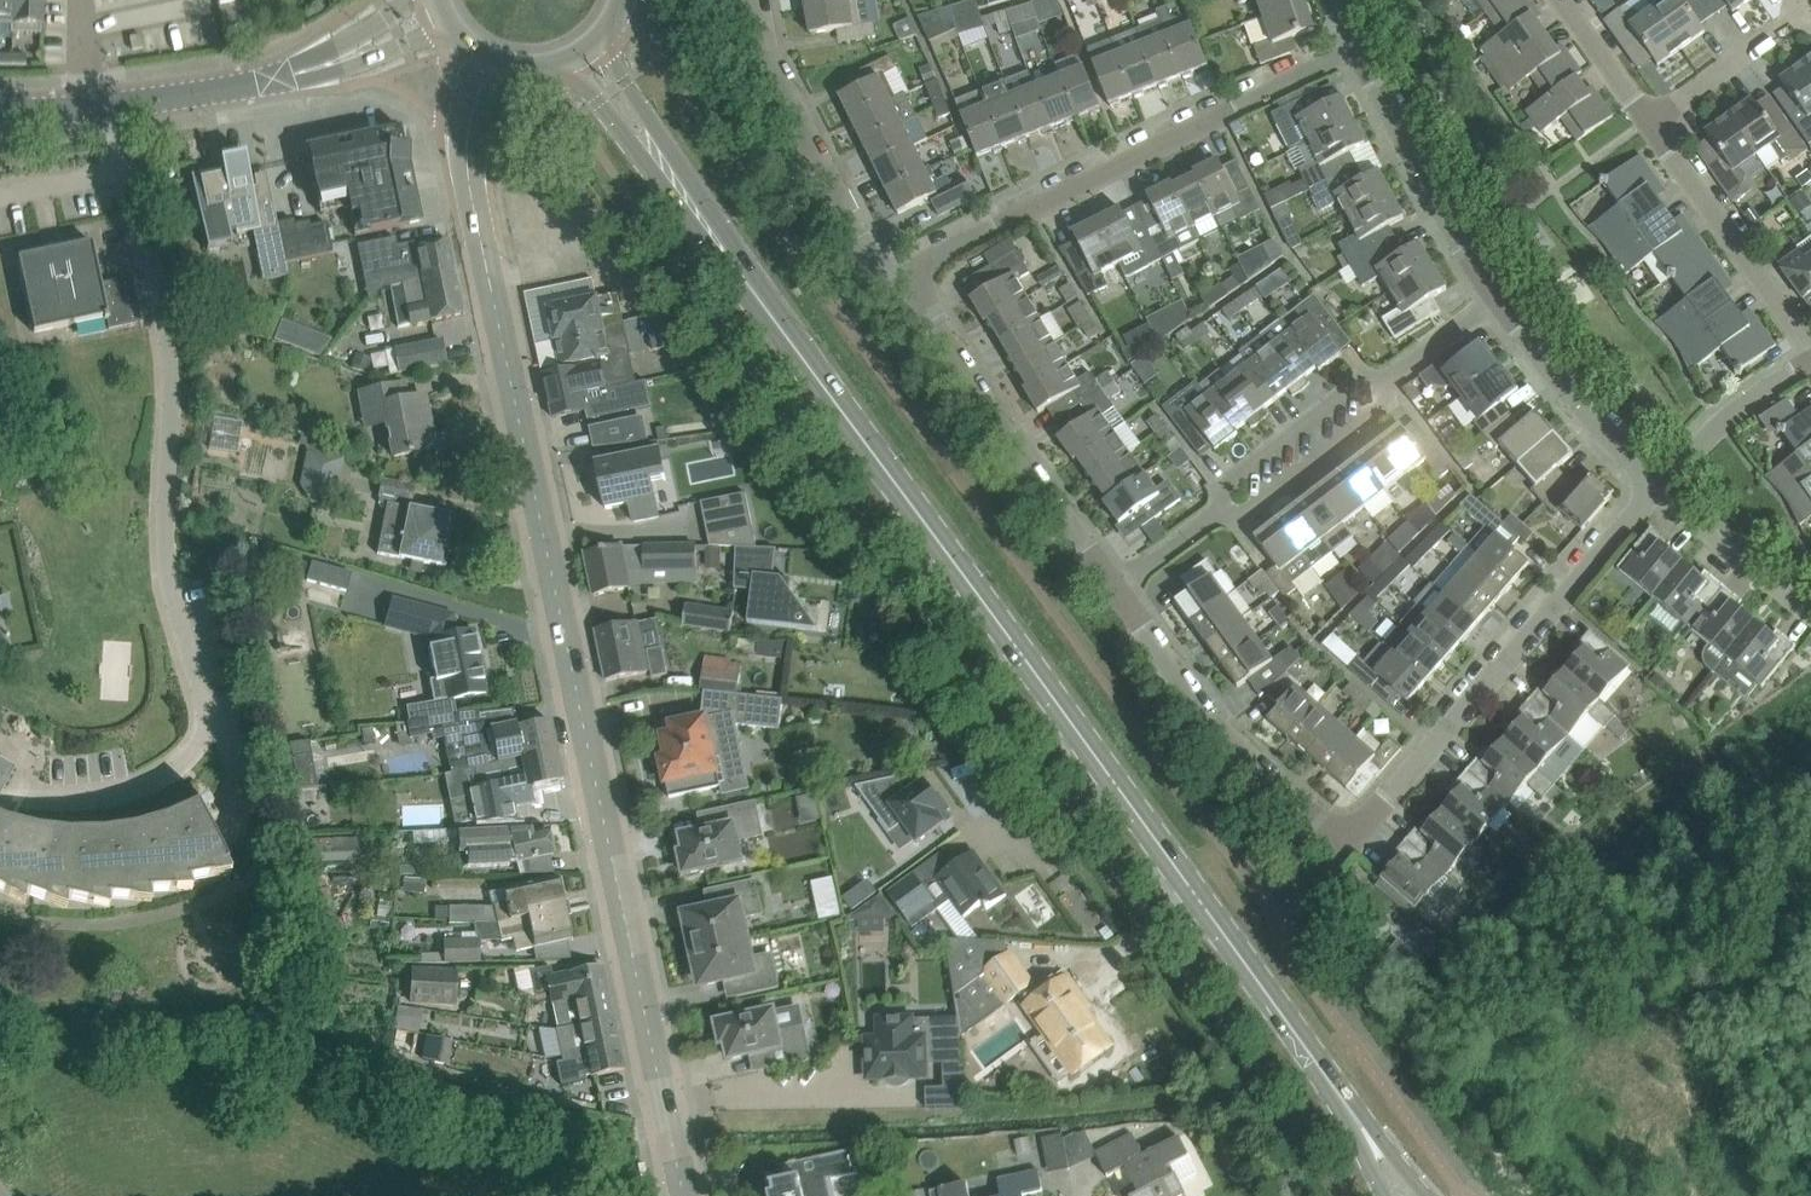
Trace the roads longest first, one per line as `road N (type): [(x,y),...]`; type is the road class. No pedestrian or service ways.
road 1 (residential): [(684,1195),(474,211),(469,128),(490,61)]
road 2 (secondary): [(1330,1085),(748,281)]
road 3 (residential): [(23,798),(148,786),(190,758),(209,719),(163,536),(171,360),(103,104)]
road 4 (residential): [(906,273),(1359,45)]
road 5 (residential): [(1347,832),(1389,795),(1628,523),(1648,479)]
road 6 (residential): [(1116,589),(1005,436),(906,273)]
road 7 (residential): [(1347,832),(1319,820),(1235,748),(1116,589)]
road 8 (residential): [(906,273),(875,265),(857,234),(767,56),(751,0)]
road 9 (residential): [(1496,295),(1359,45)]
road 10 (secondary): [(748,281),(599,42)]
road 11 (secondary): [(574,60),(682,207),(748,281)]
road 12 (residential): [(1810,350),(1651,122)]
road 13 (residential): [(1648,479),(1543,363),(1496,295)]
road 14 (residential): [(1391,376),(1358,380),(1228,479),(1222,509)]
road 15 (residential): [(1222,509),(1248,509),(1380,407),(1391,376)]
road 16 (residential): [(1810,621),(1648,479)]
road 17 (tertiary): [(103,104),(264,91),(301,74)]
road 18 (residential): [(1648,479),(1677,465),(1734,413),(1810,364)]
road 19 (residential): [(1651,122),(1797,17)]
road 20 (tertiary): [(301,74),(389,59),(454,29)]
road 21 (residential): [(1651,122),(1562,0)]
road 22 (tertiary): [(432,0),(301,74)]
road 23 (secondary): [(1429,1195),(1330,1085)]
road 24 (residential): [(1116,589),(1222,509)]
road 25 (residential): [(1391,376),(1496,295)]
road 26 (secondary): [(1330,1085),(1381,1195)]

